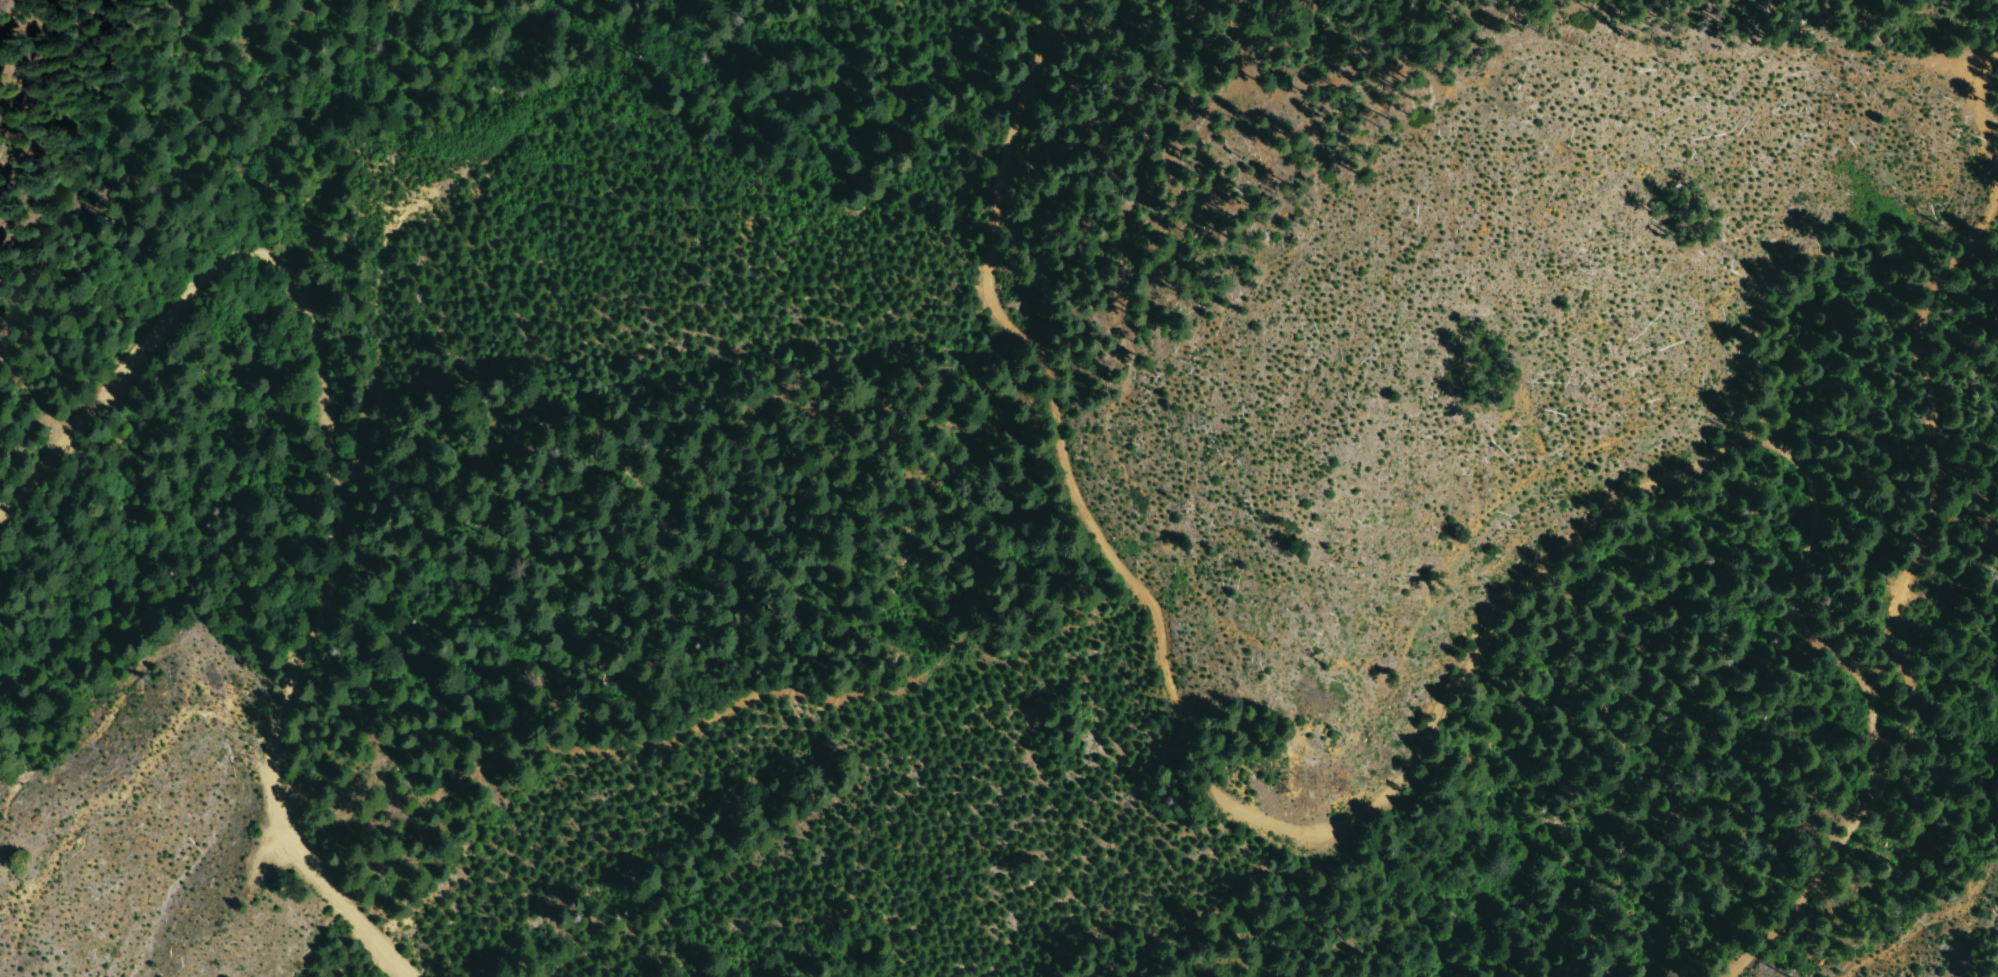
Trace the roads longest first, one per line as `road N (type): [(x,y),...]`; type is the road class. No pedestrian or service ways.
road 1 (track): [(1997,469),(1805,885),(1732,976)]
road 2 (track): [(426,976),(312,856),(290,799)]

